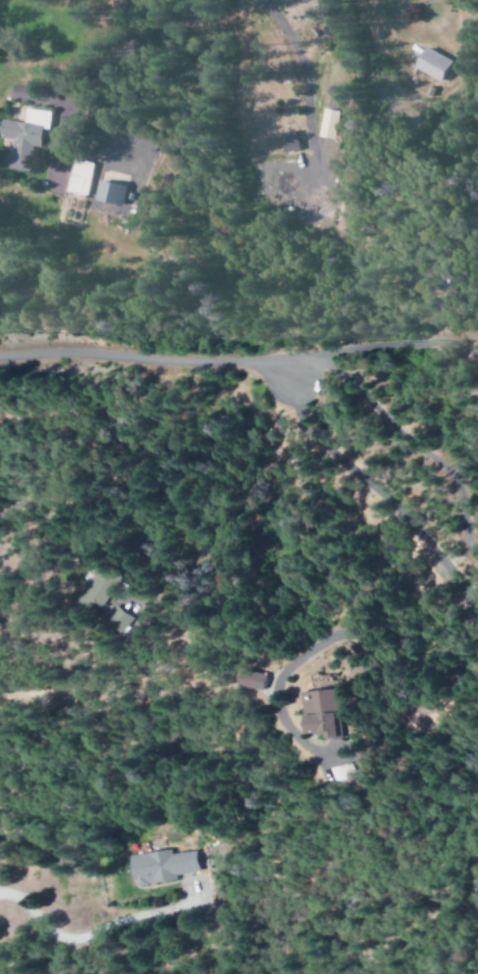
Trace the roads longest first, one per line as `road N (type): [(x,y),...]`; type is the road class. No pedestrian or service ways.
road 1 (residential): [(0,358),(226,359),(267,364),(293,378)]

